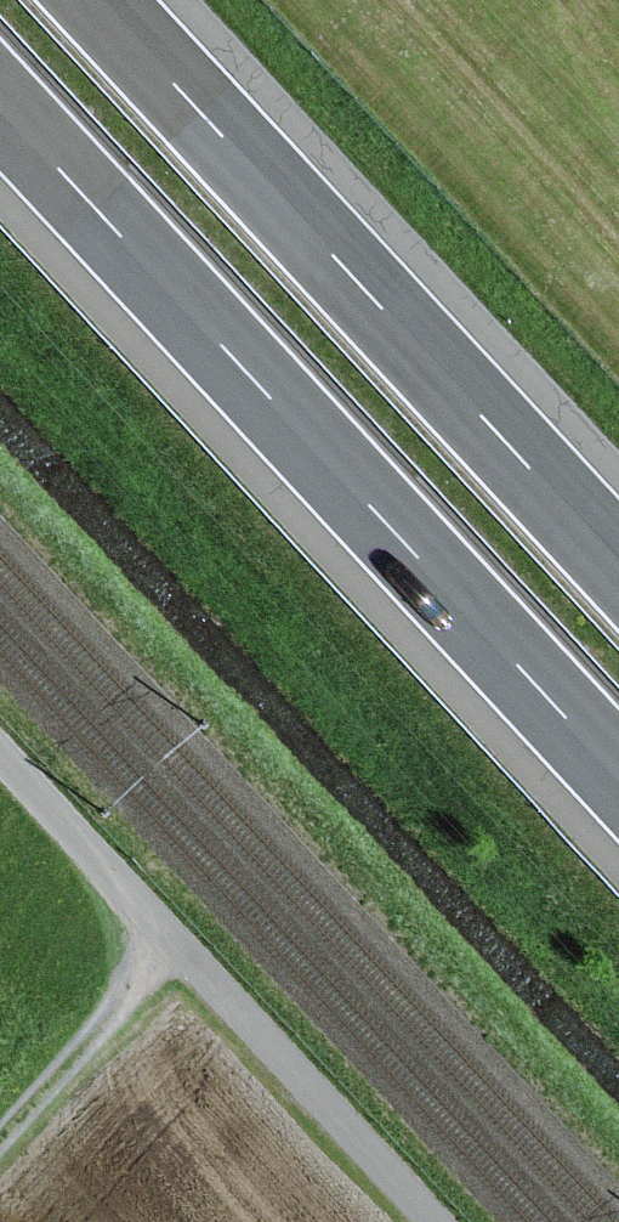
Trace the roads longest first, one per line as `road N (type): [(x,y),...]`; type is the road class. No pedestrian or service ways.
road 1 (motorway): [(0,109),(618,778)]
road 2 (motorway): [(618,571),(91,0)]
road 3 (track): [(0,754),(432,1221)]
road 4 (track): [(0,1139),(172,941)]

